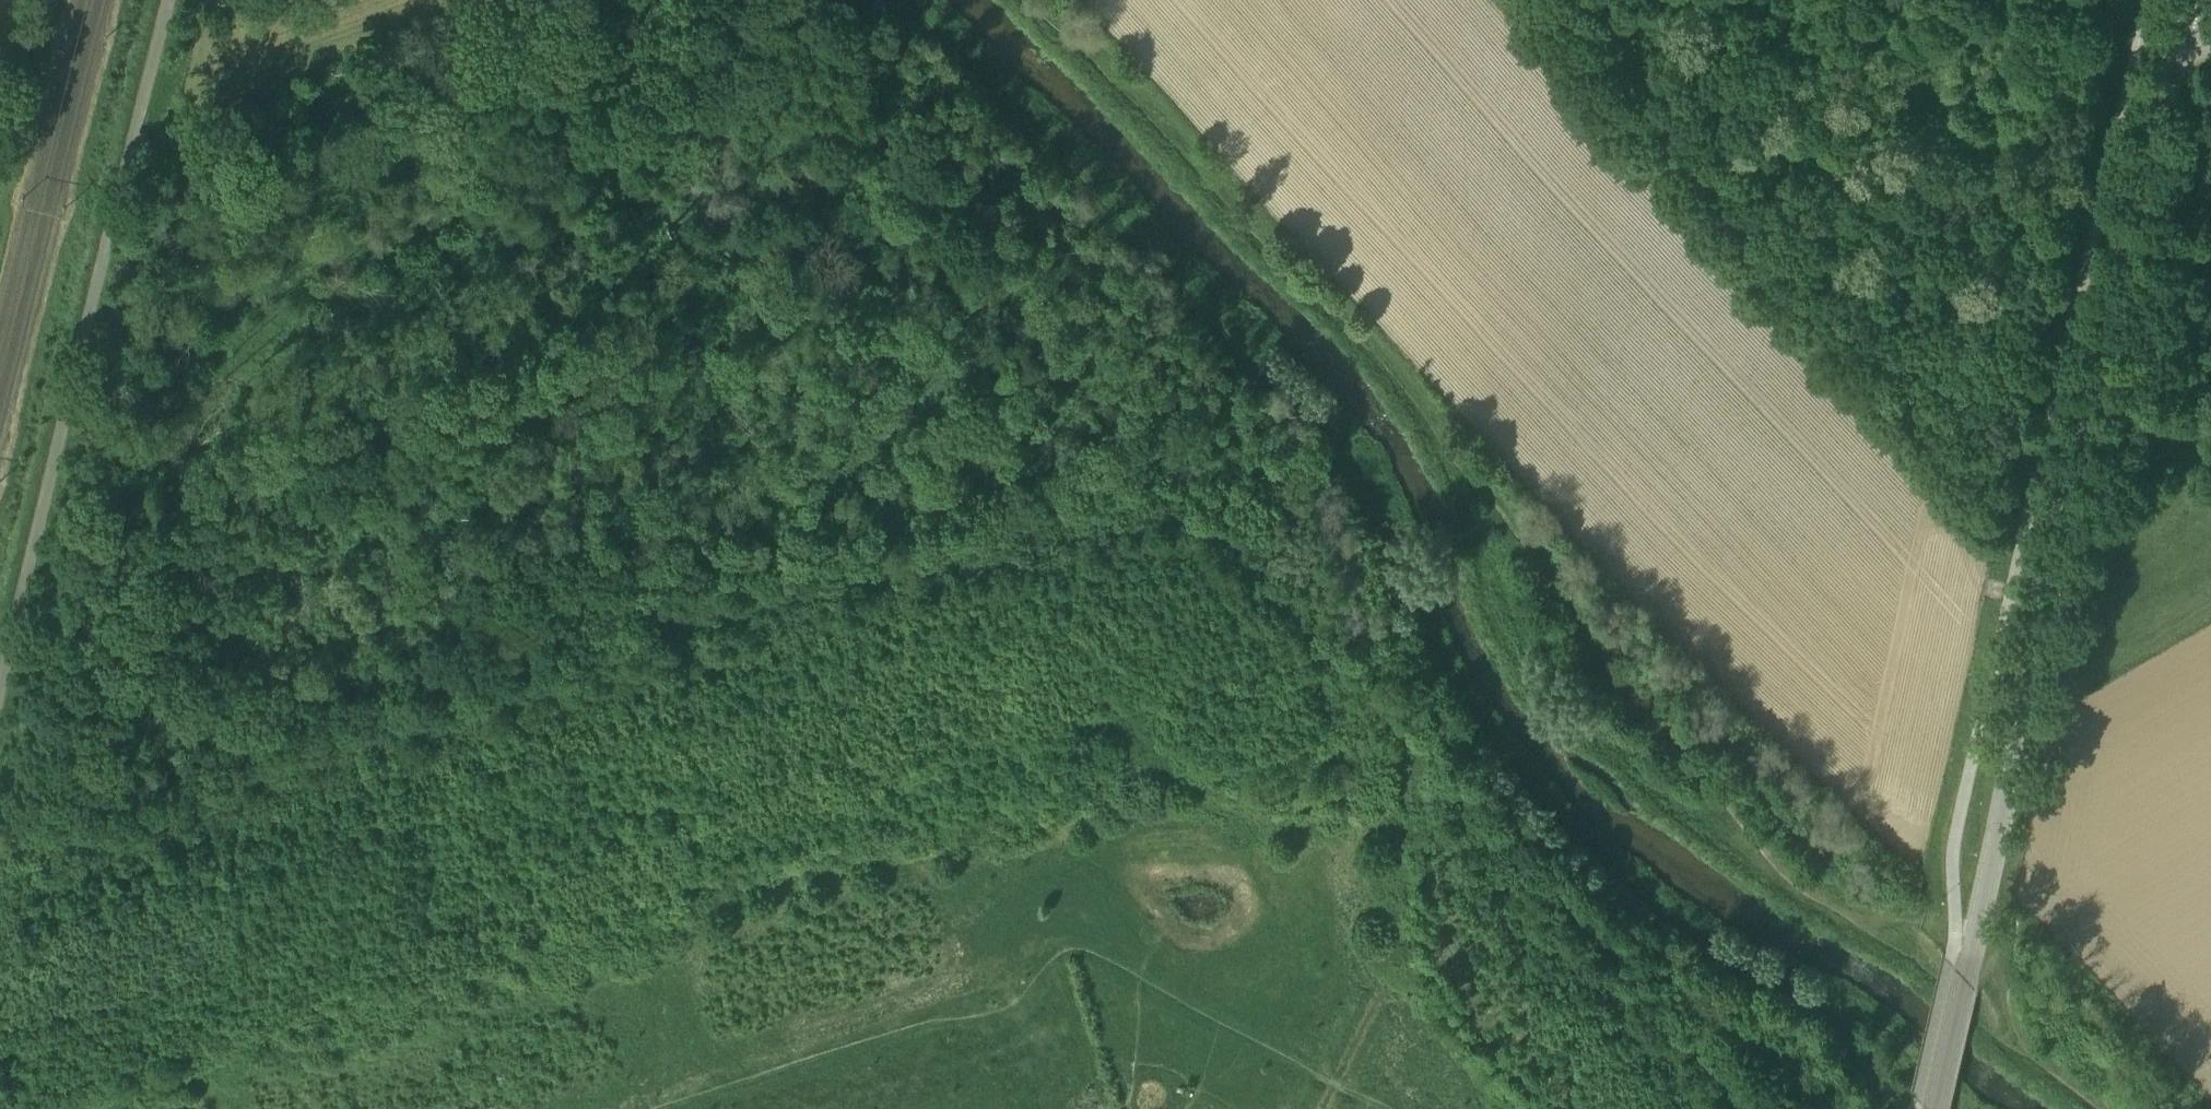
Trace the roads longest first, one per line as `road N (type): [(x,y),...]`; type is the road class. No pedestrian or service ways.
road 1 (tertiary): [(1938,1108),(2174,40)]
road 2 (unclassified): [(0,693),(169,0)]

